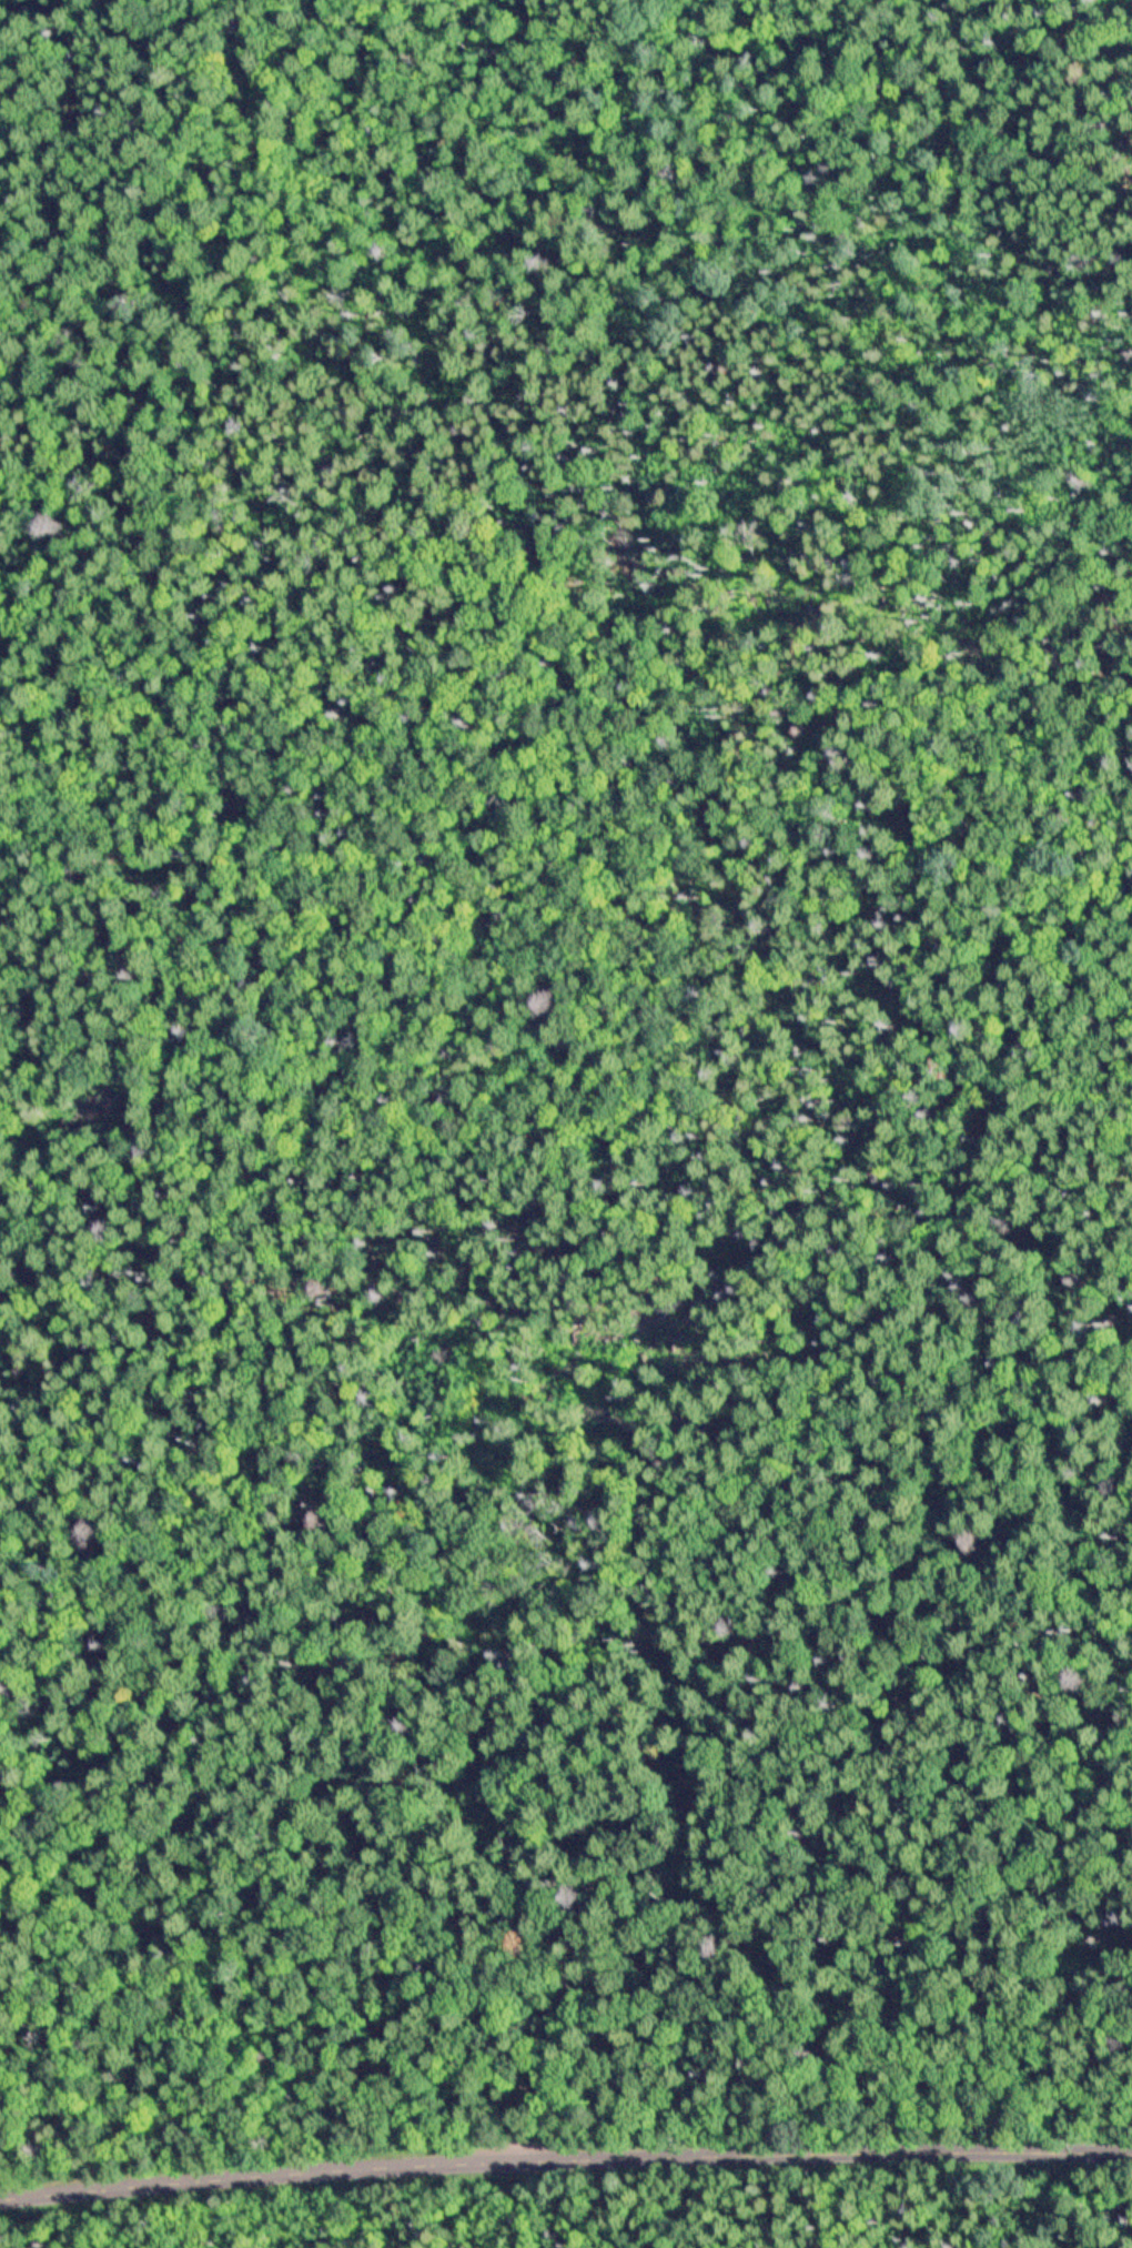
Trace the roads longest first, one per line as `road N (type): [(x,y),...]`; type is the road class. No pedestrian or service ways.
road 1 (secondary): [(0,2196),(546,2164),(961,2157),(1131,2164)]

